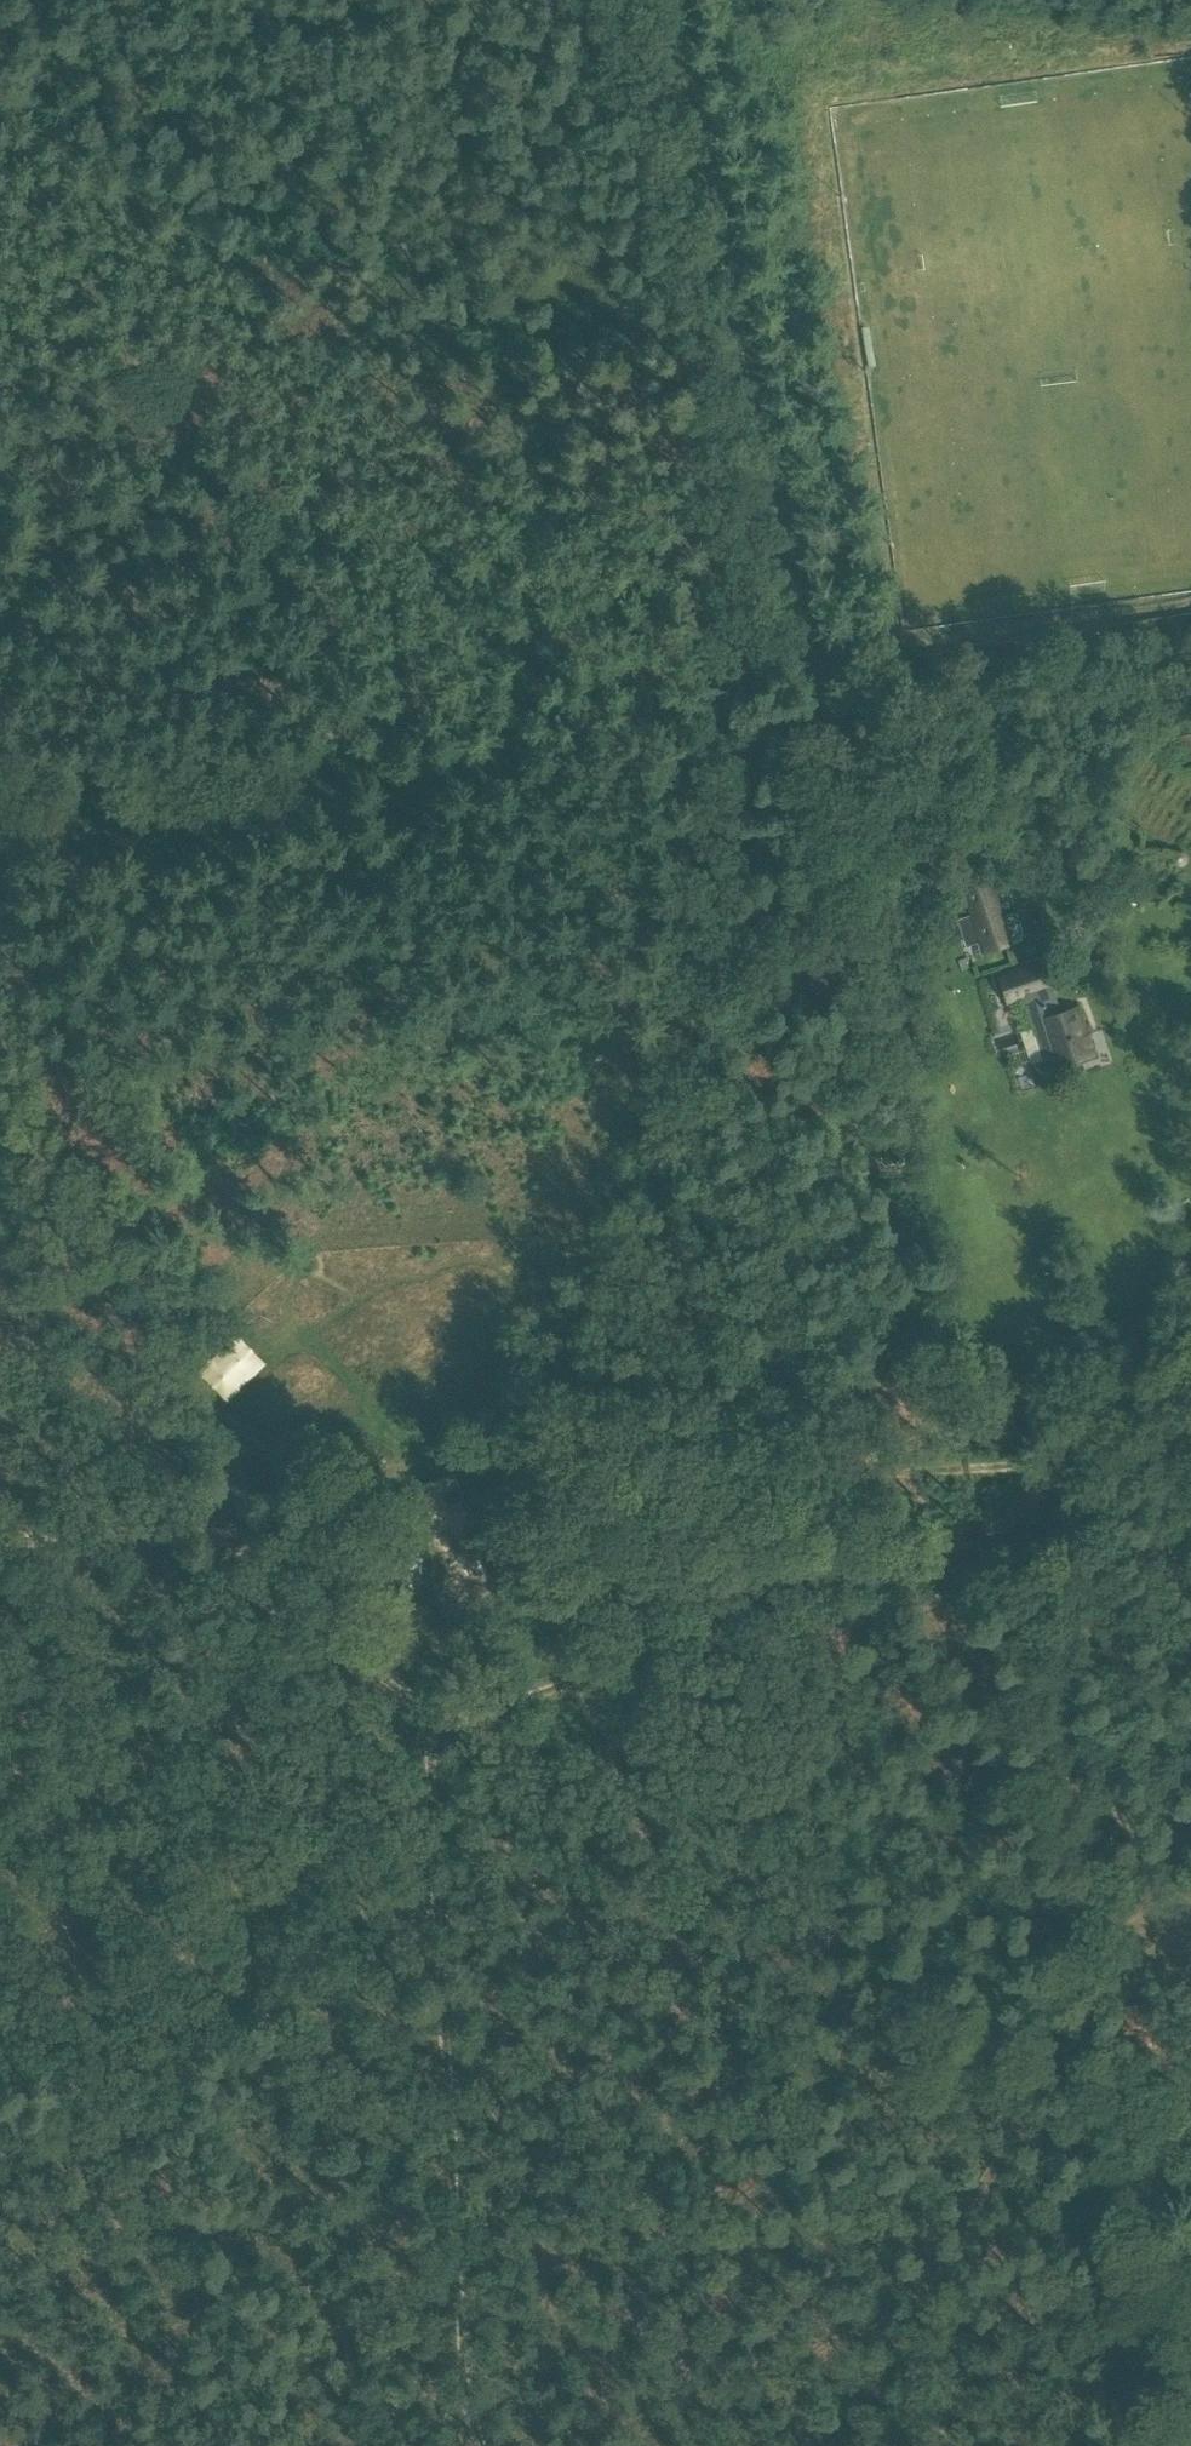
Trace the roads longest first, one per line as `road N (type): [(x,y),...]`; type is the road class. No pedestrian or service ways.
road 1 (track): [(0,1549),(256,1534),(360,1421),(591,1410),(727,1485),(1190,1453)]

